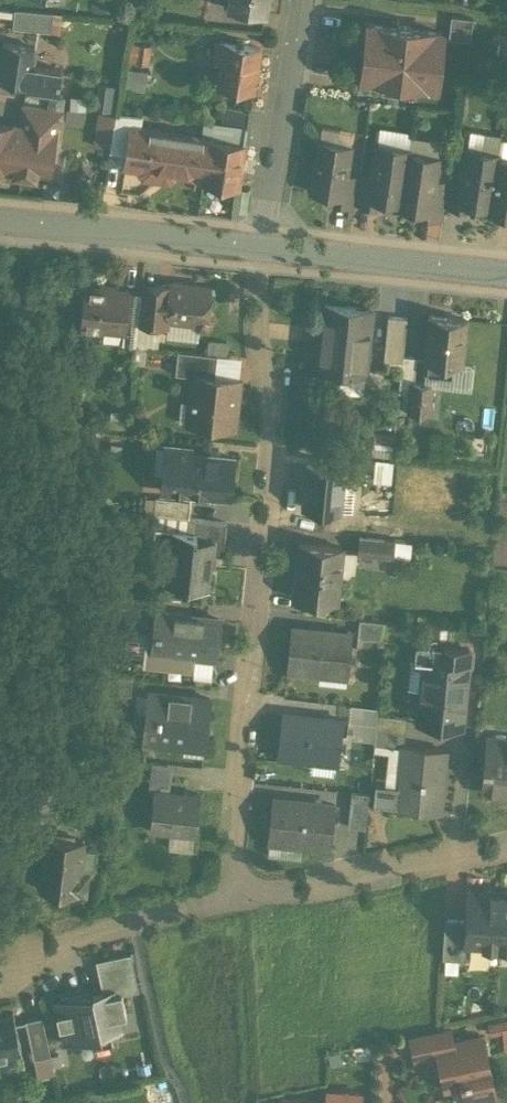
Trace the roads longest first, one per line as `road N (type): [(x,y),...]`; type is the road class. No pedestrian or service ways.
road 1 (residential): [(267,243),(260,311),(274,435),(232,893)]
road 2 (residential): [(506,830),(232,893)]
road 3 (tertiary): [(267,243),(0,213)]
road 4 (residential): [(232,893),(29,942),(0,980)]
road 5 (residential): [(267,243),(304,0)]
road 6 (tertiary): [(506,268),(267,243)]

